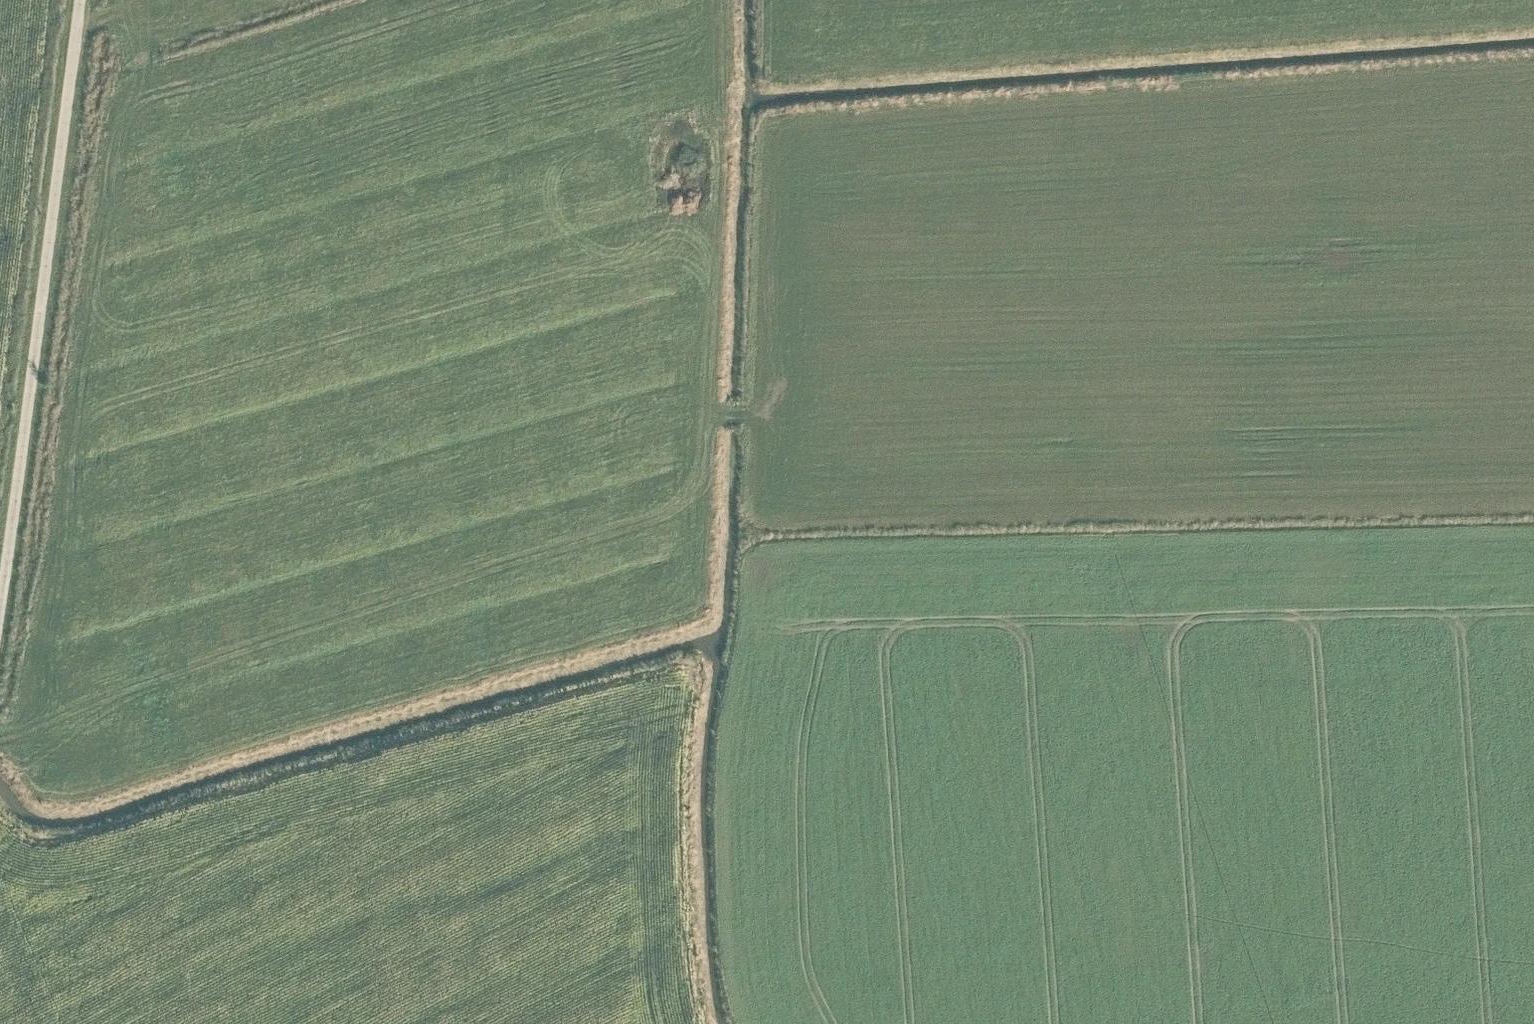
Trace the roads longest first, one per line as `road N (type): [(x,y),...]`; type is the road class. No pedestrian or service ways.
road 1 (unclassified): [(0,582),(75,0)]

